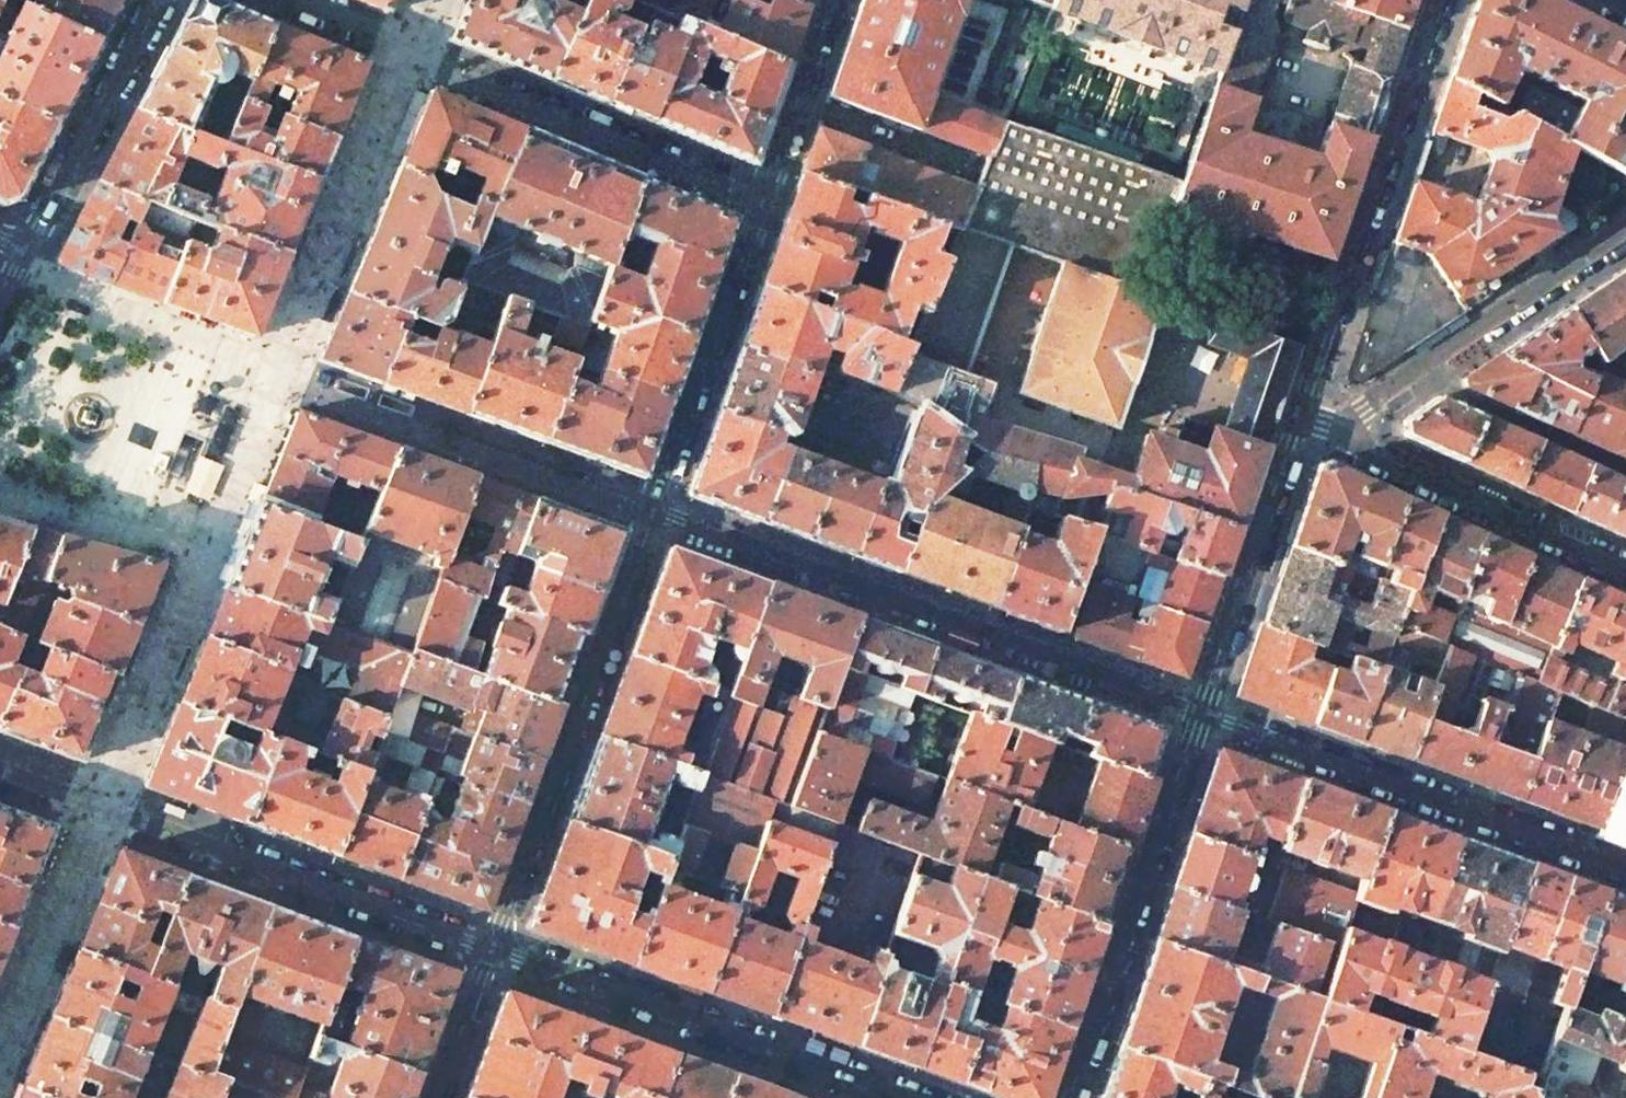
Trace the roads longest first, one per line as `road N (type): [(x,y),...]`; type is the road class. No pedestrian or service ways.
road 1 (residential): [(24,248),(46,283),(276,377),(650,512)]
road 2 (residential): [(650,512),(1197,713)]
road 3 (residential): [(650,512),(833,0)]
road 4 (residential): [(491,949),(0,768)]
road 5 (residential): [(491,949),(650,512)]
road 6 (residential): [(1197,713),(1625,869)]
road 7 (residential): [(1441,0),(1297,420)]
road 8 (residential): [(893,1097),(491,949)]
road 9 (residential): [(1197,713),(1071,1097)]
road 10 (residential): [(1625,229),(1325,432)]
road 11 (residential): [(1325,432),(1625,569)]
road 12 (residential): [(1297,420),(1197,713)]
road 13 (residential): [(159,0),(24,248)]
road 14 (residential): [(436,1097),(491,949)]

